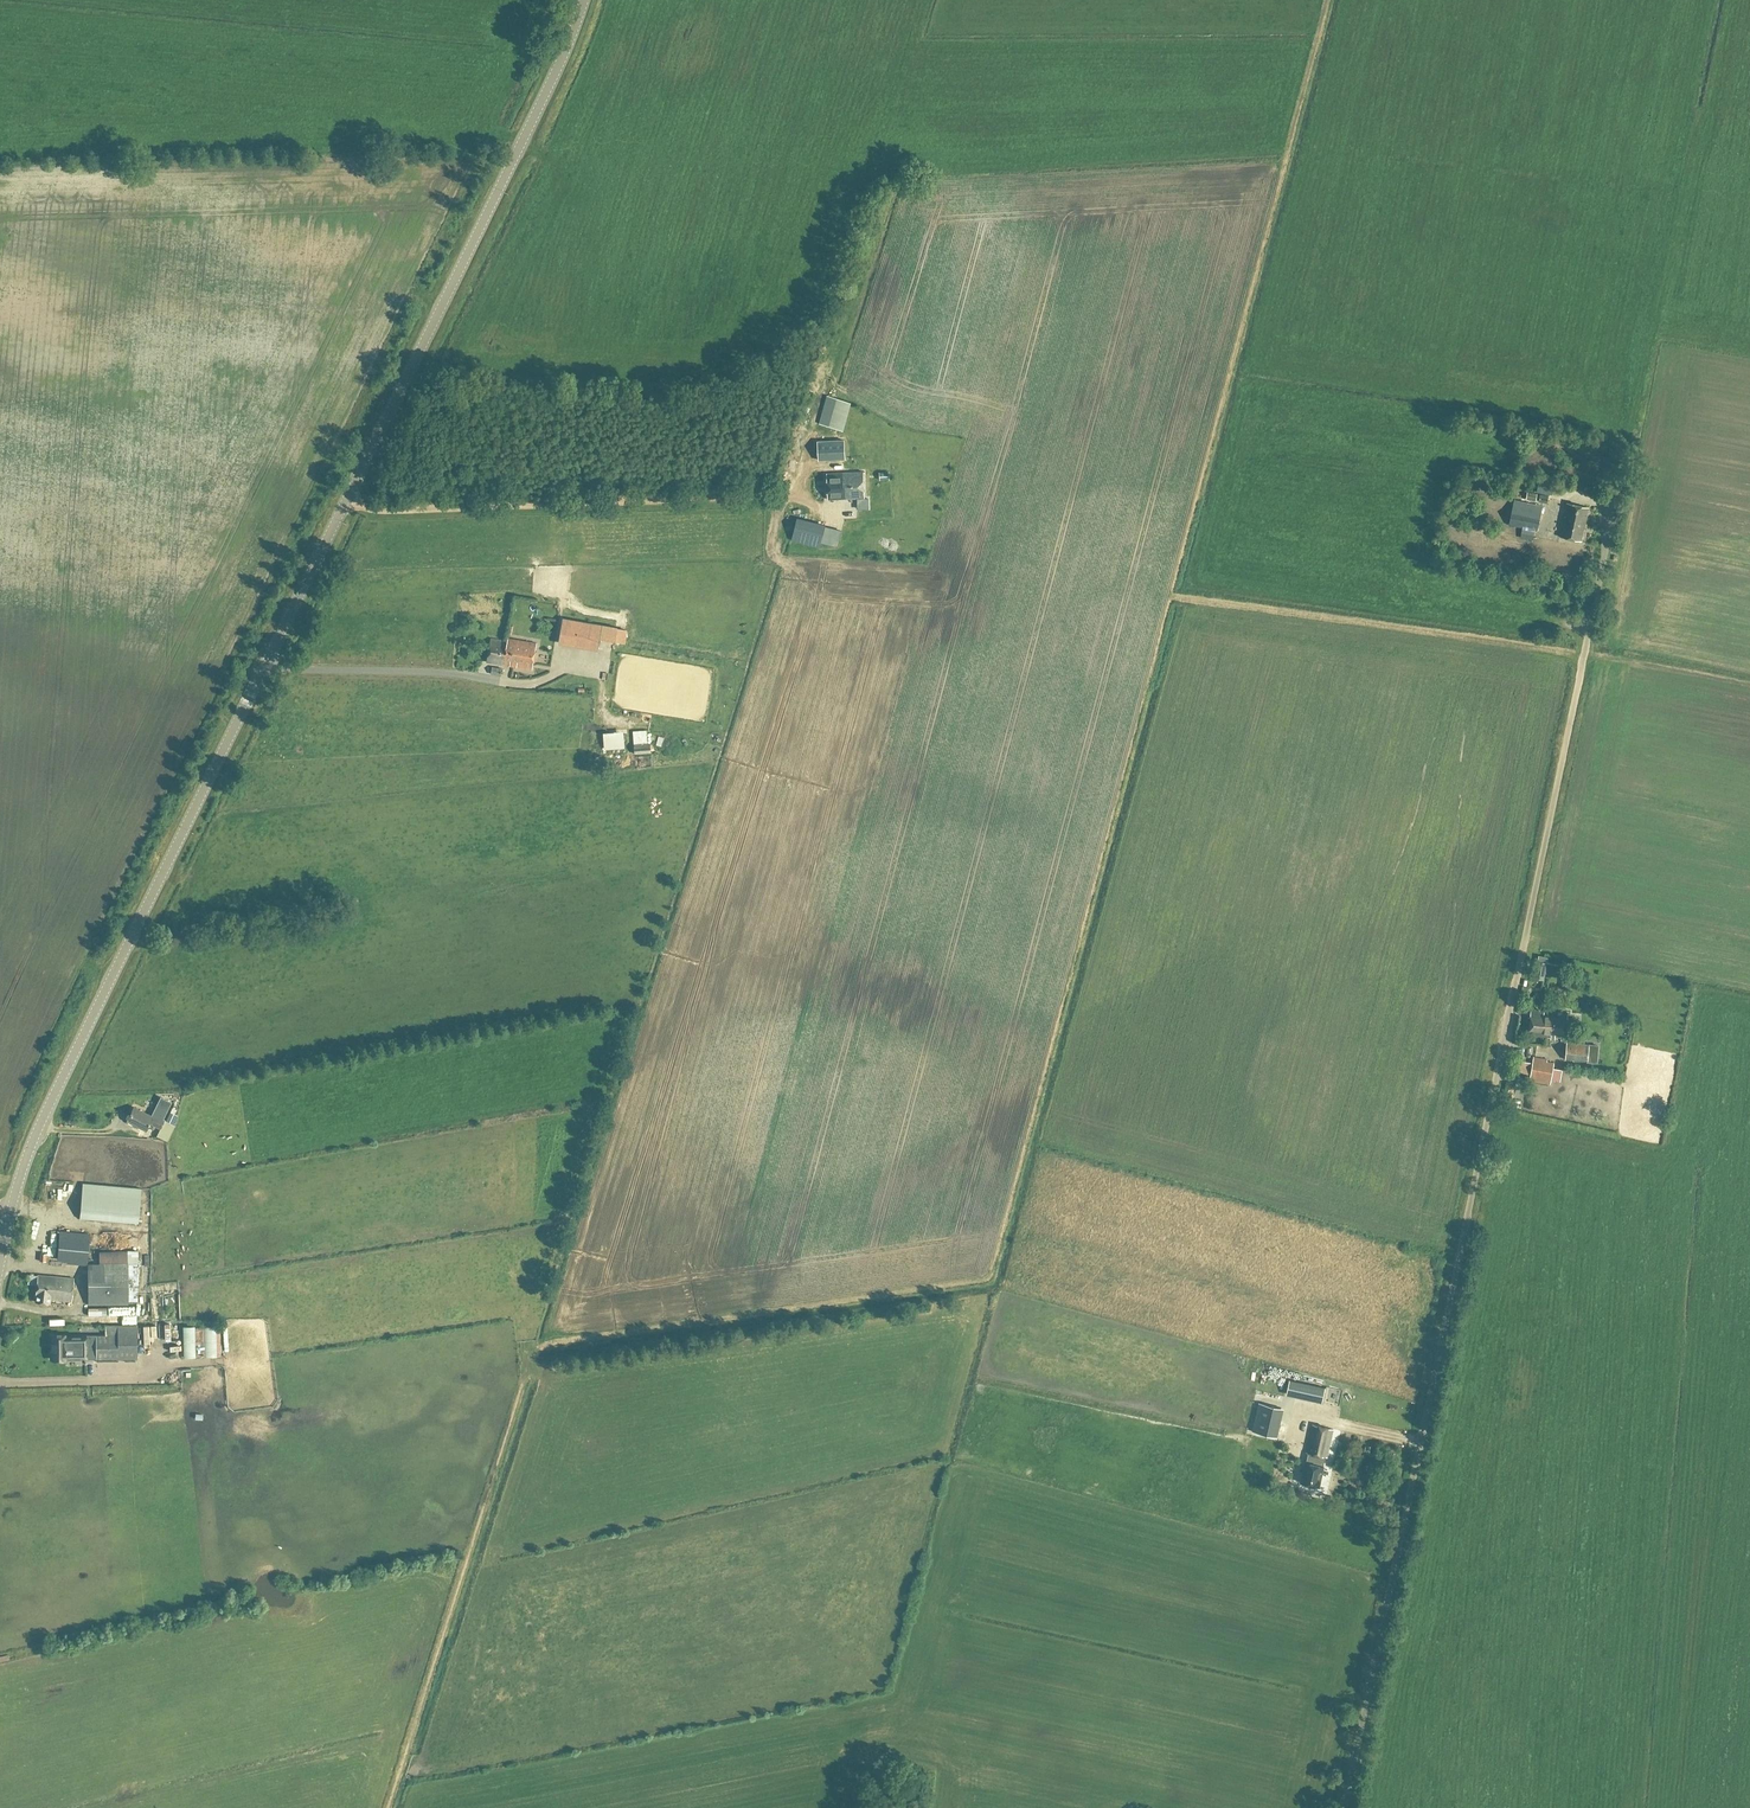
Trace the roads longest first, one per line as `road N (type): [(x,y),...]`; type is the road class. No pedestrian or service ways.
road 1 (tertiary): [(0,1275),(38,1134),(505,184),(587,0)]

